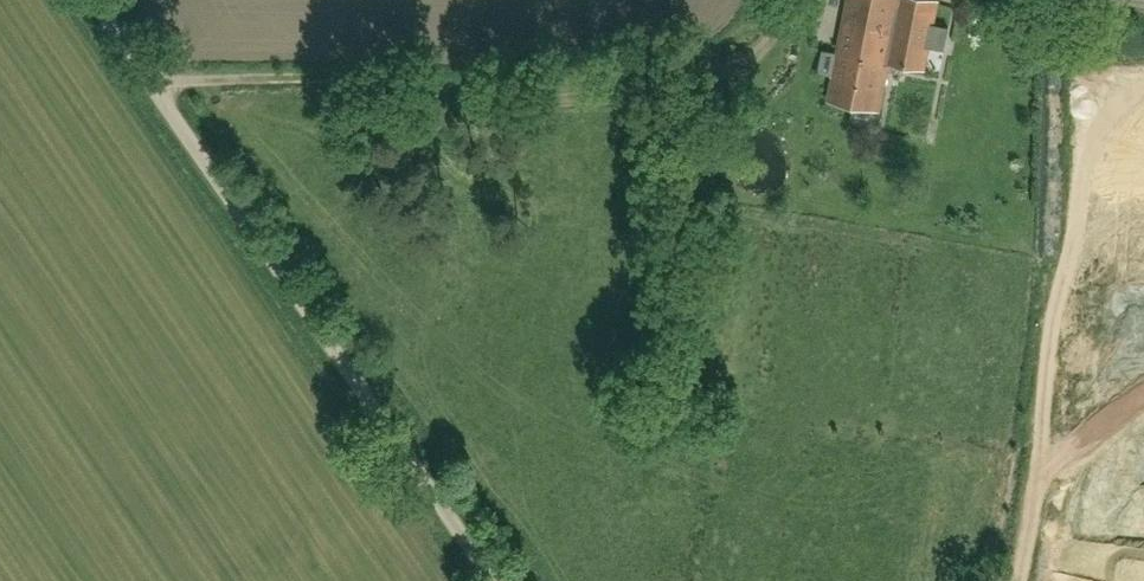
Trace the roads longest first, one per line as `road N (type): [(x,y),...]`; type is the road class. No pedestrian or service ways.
road 1 (residential): [(496,580),(94,0)]
road 2 (track): [(153,86),(706,53),(775,26),(805,0)]

